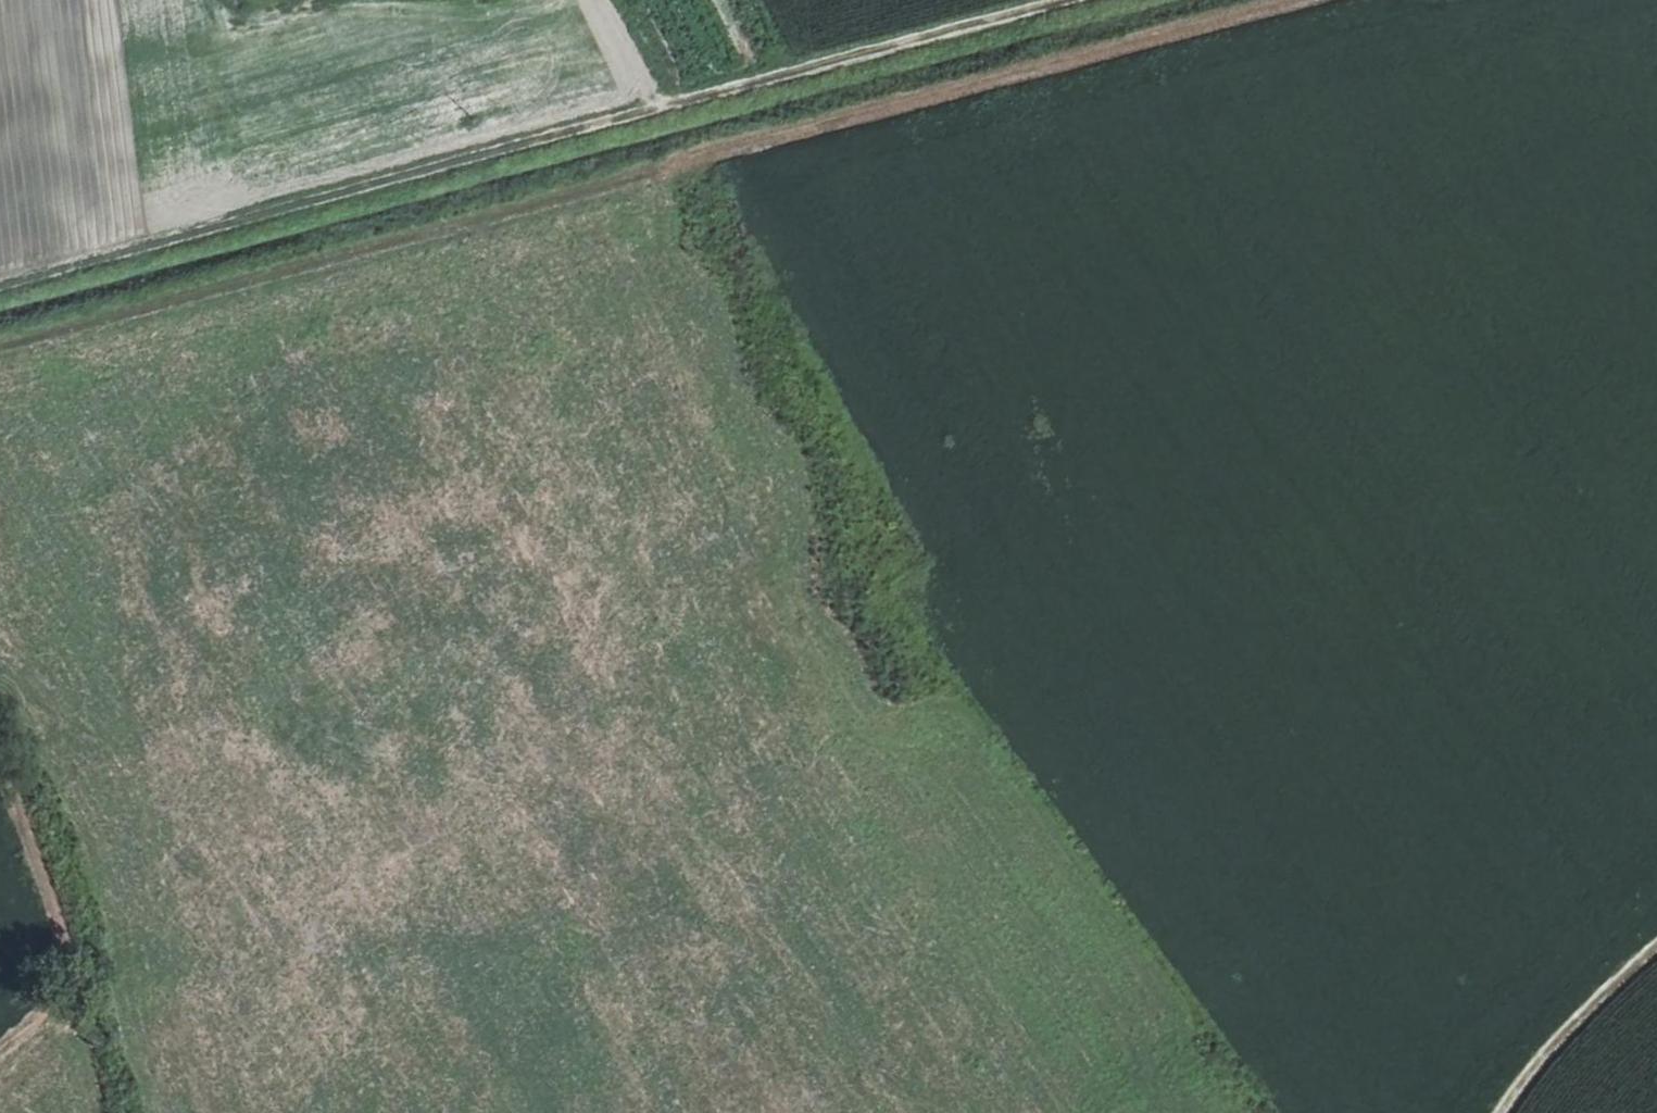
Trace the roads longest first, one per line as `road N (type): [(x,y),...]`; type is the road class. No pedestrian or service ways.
road 1 (track): [(491,145),(647,112),(1077,0)]
road 2 (track): [(491,145),(0,286)]
road 3 (track): [(1656,948),(1553,1037),(1497,1112)]
road 4 (track): [(588,0),(647,112)]

